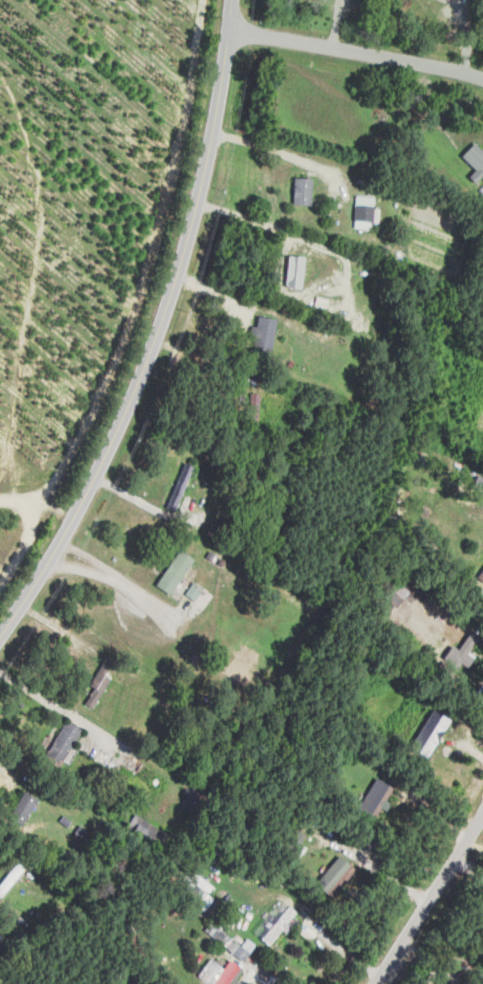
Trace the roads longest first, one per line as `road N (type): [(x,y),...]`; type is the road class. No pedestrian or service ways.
road 1 (tertiary): [(0,635),(99,463),(172,297),(203,180),(234,0)]
road 2 (residential): [(231,26),(482,86)]
road 3 (residential): [(482,811),(372,983)]

